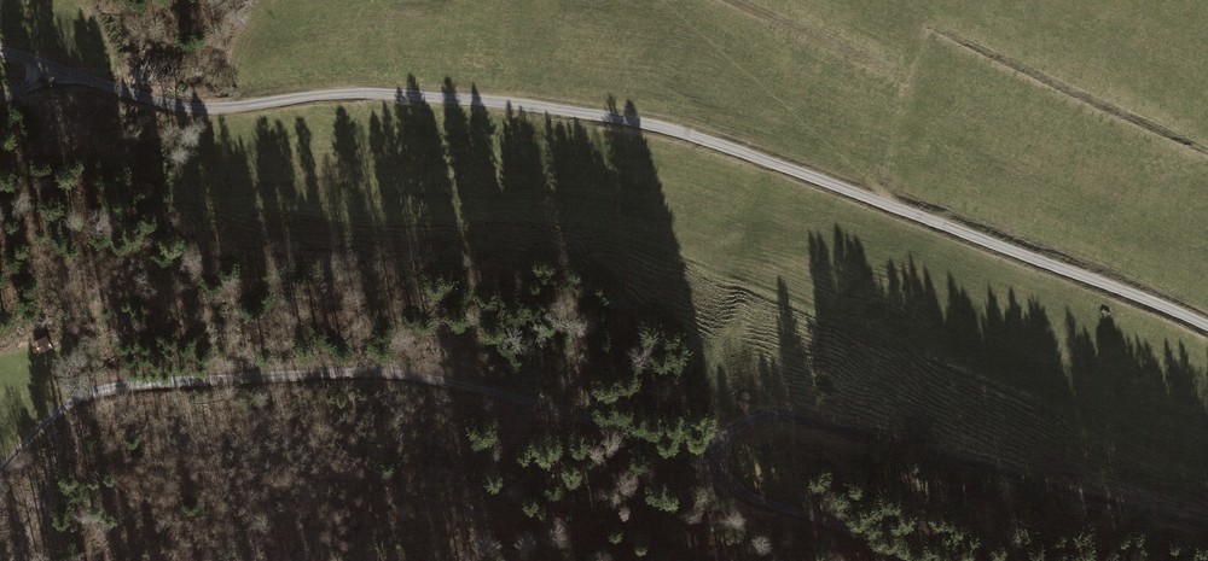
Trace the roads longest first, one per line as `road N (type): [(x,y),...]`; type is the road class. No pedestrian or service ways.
road 1 (tertiary): [(1207,327),(883,204),(636,124),(398,96),(201,112),(0,51)]
road 2 (track): [(722,450),(417,374),(136,377),(59,402),(0,473)]
road 3 (track): [(722,450),(745,424),(795,418),(1207,524)]
road 4 (track): [(910,560),(746,497),(721,475),(722,450)]

